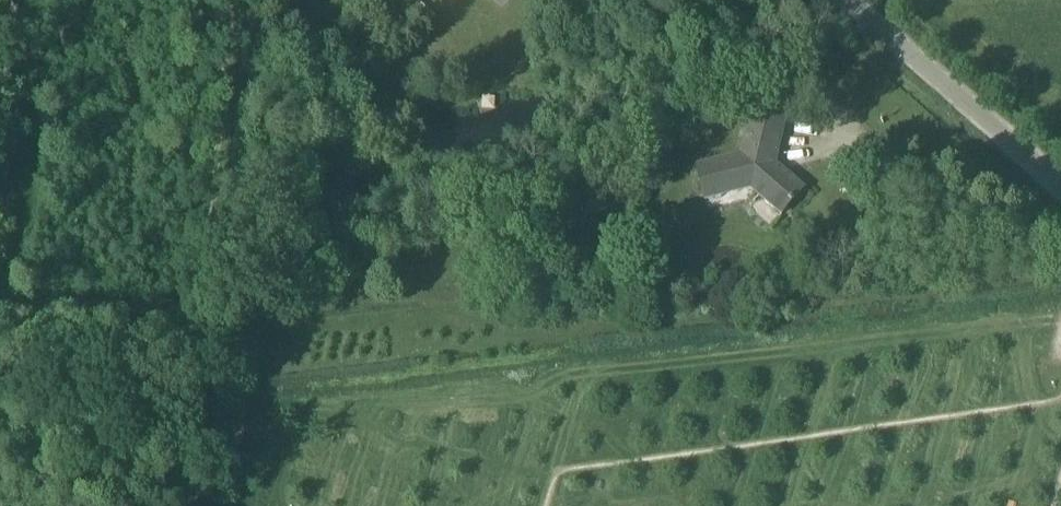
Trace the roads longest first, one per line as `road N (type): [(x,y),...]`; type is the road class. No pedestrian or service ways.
road 1 (track): [(308,411),(1060,317)]
road 2 (track): [(185,505),(232,0)]
road 3 (tertiary): [(1060,186),(847,0)]

